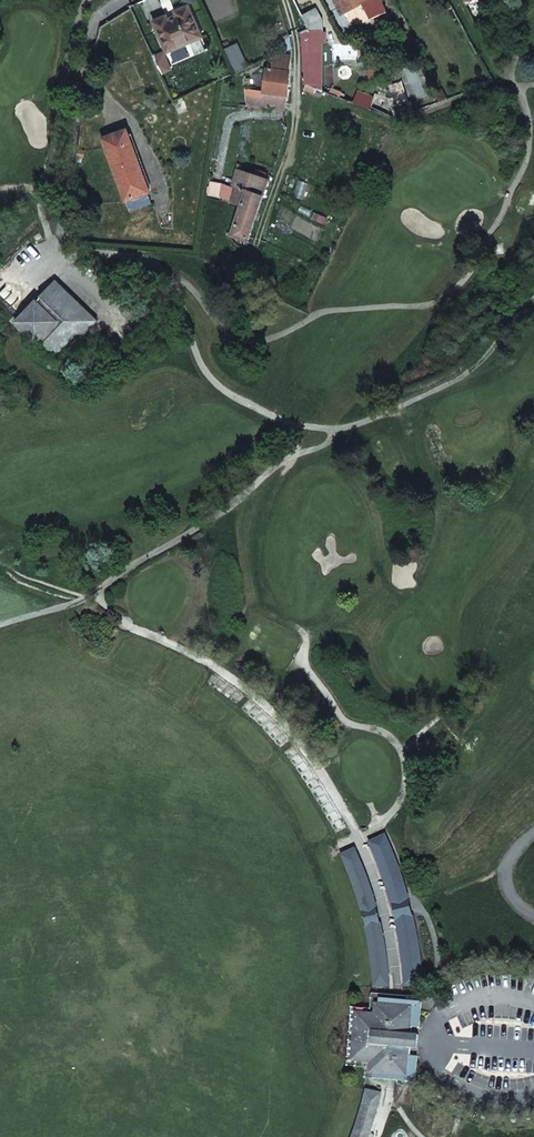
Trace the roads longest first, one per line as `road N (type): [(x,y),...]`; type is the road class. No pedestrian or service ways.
road 1 (residential): [(136,0),(96,20),(75,108),(59,242)]
road 2 (residential): [(285,0),(300,88),(266,211)]

